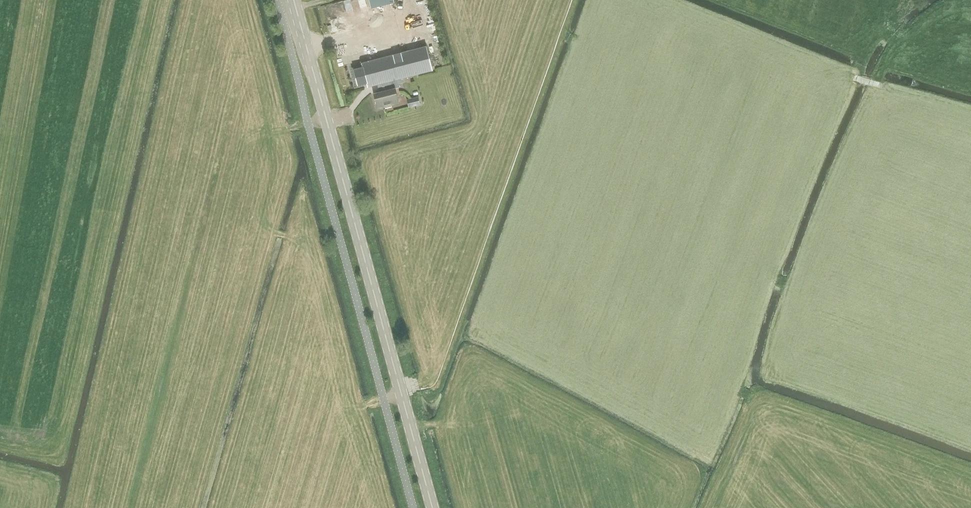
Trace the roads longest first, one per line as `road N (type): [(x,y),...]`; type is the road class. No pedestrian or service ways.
road 1 (secondary): [(433,507),(294,0)]

